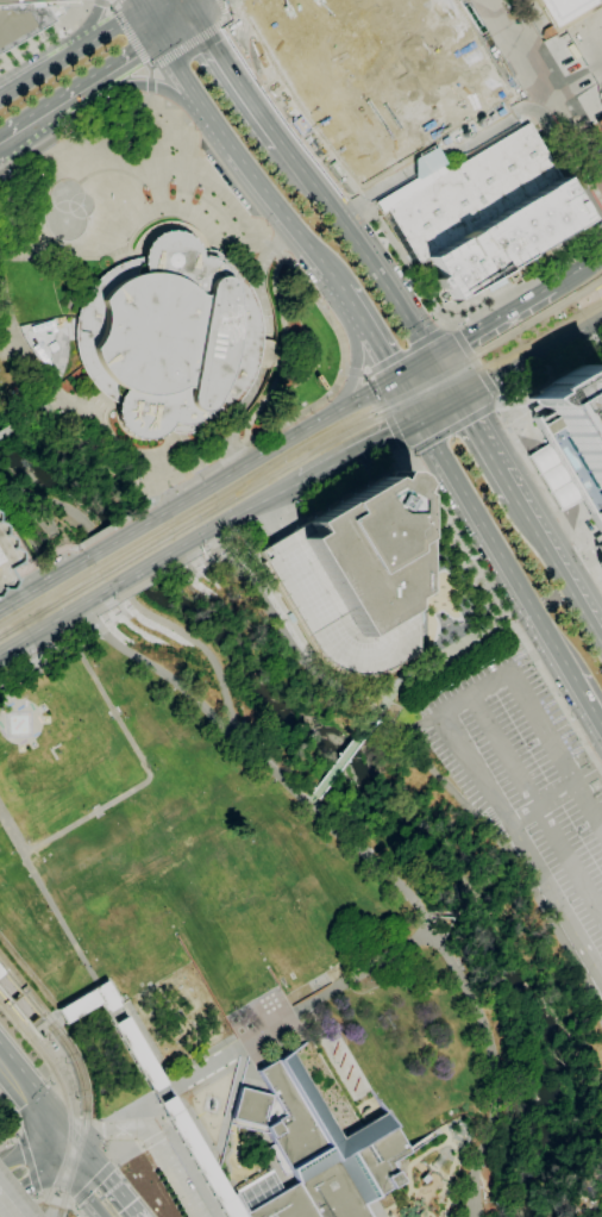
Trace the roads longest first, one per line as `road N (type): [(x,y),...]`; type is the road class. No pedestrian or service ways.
road 1 (secondary): [(139,7),(207,119),(338,291)]
road 2 (secondary): [(416,420),(570,680)]
road 3 (secondary): [(438,355),(286,141)]
road 4 (primary): [(330,417),(155,518)]
road 5 (secondary): [(286,141),(191,0)]
road 6 (secondary): [(139,7),(0,93)]
road 7 (primary): [(463,395),(601,319)]
road 8 (secondary): [(601,629),(522,495)]
road 9 (primary): [(177,548),(302,482)]
road 10 (primary): [(553,286),(438,355)]
road 11 (primary): [(302,482),(416,420)]
road 12 (secondary): [(87,89),(151,86),(207,119)]
road 13 (primary): [(0,653),(108,588)]
road 14 (primary): [(438,355),(330,417)]
road 15 (primary): [(347,304),(358,339),(356,373),(330,417)]

